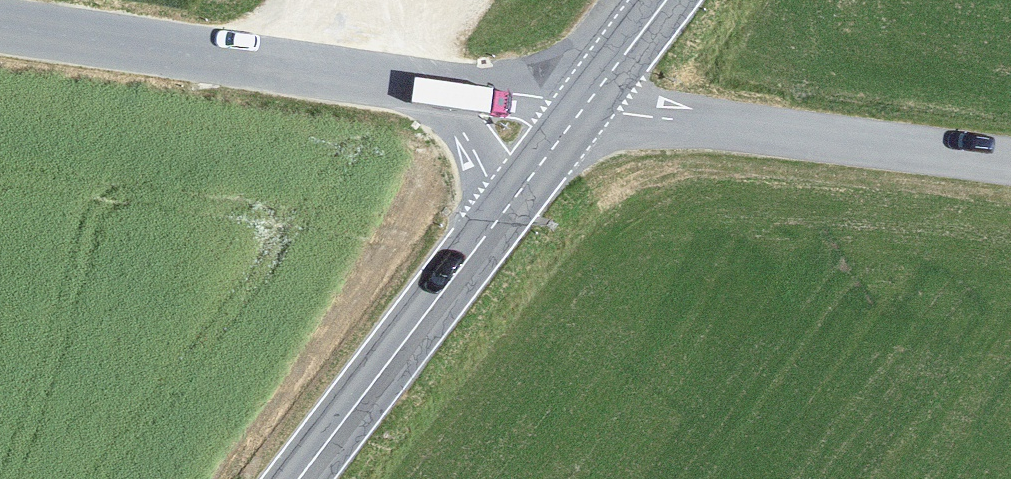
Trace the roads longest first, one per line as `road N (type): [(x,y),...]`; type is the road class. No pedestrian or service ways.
road 1 (unclassified): [(595,89),(7,0)]
road 2 (secondary): [(595,89),(291,478)]
road 3 (unclassified): [(1010,140),(595,89)]

